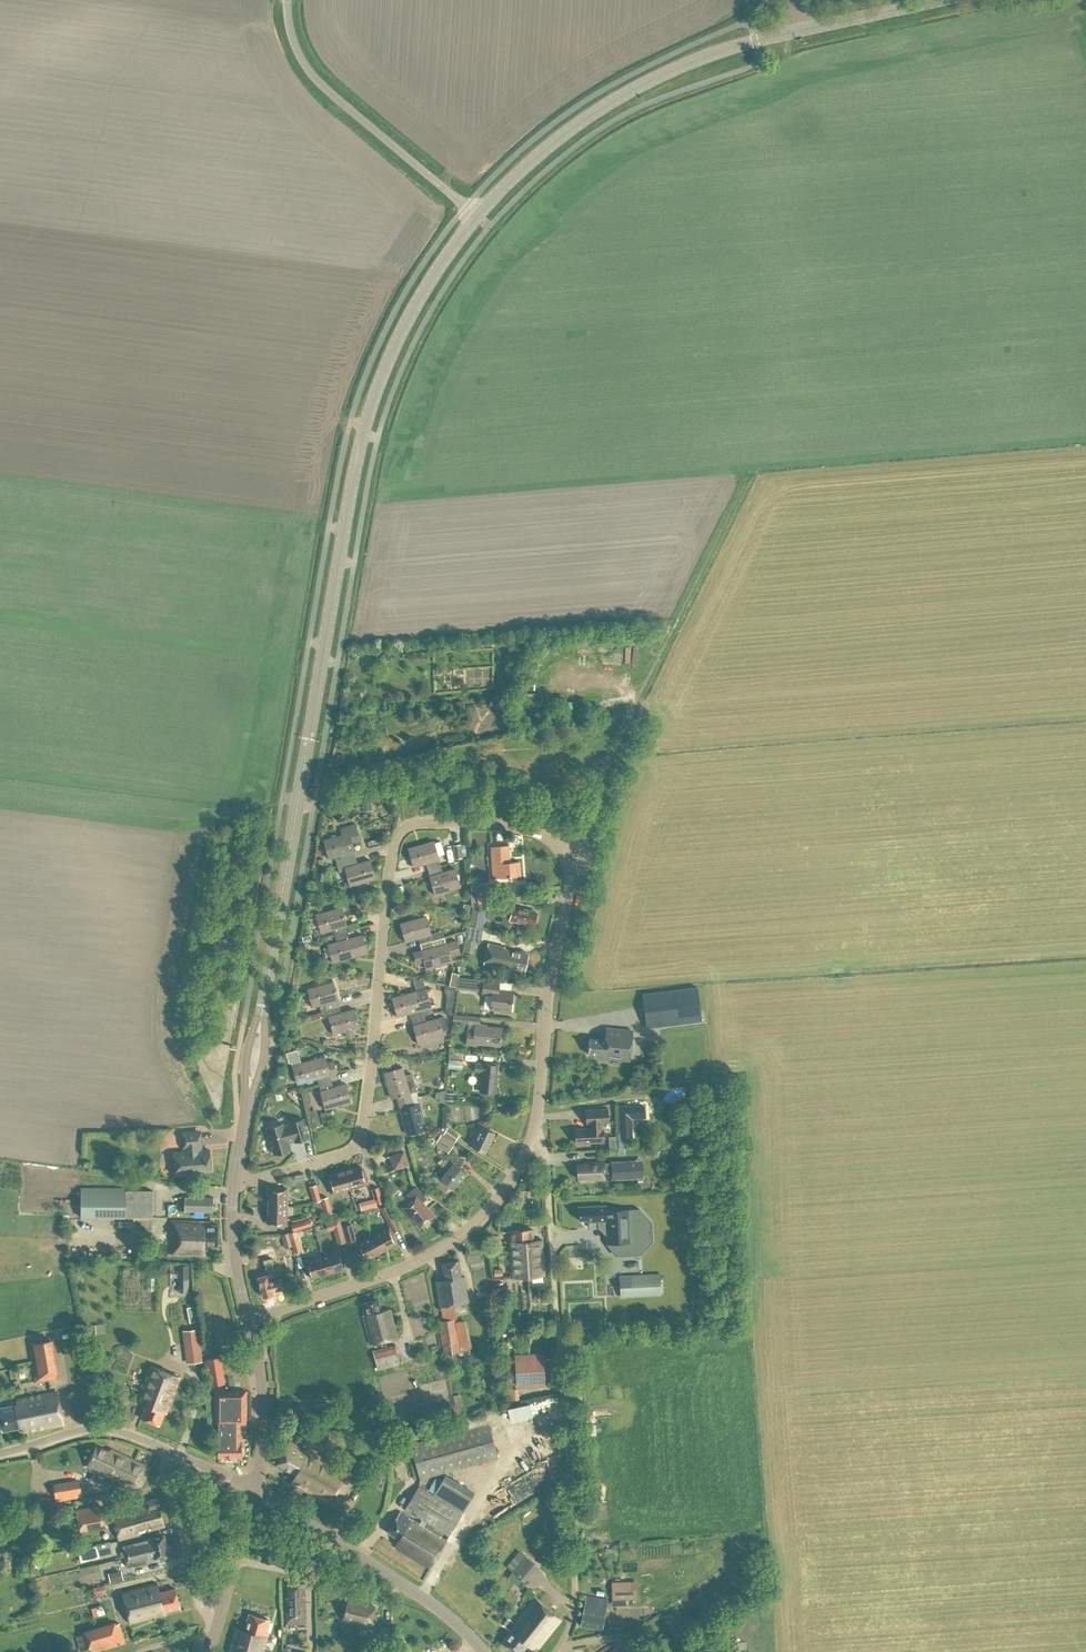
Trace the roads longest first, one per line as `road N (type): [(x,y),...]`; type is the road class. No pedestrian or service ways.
road 1 (residential): [(235,1176),(263,1178),(359,1141),(401,832),(418,823),(499,825),(559,846),(570,882),(533,1126),(500,1195),(461,1234),(418,1260),(250,1317)]
road 2 (tertiary): [(478,217),(414,309),(370,409),(263,1004)]
road 3 (track): [(565,854),(583,832),(608,760),(747,480)]
road 4 (track): [(530,1141),(546,1150),(575,1523)]
road 5 (tertiary): [(801,31),(708,56),(609,105),(526,168),(478,217)]
road 6 (unclassified): [(465,206),(316,79),(295,44),(288,0)]
road 7 (tertiary): [(256,1490),(436,1607),(483,1651)]
road 8 (tertiary): [(256,1490),(113,1430),(69,1432),(0,1454)]
road 9 (tertiary): [(250,1317),(263,1393),(256,1490)]
road 10 (tertiary): [(256,1490),(209,1651)]
road 11 (tertiary): [(944,0),(801,31)]
road 12 (tertiary): [(235,1176),(234,1237),(250,1317)]
road 13 (residential): [(575,1523),(575,1606),(555,1651)]

